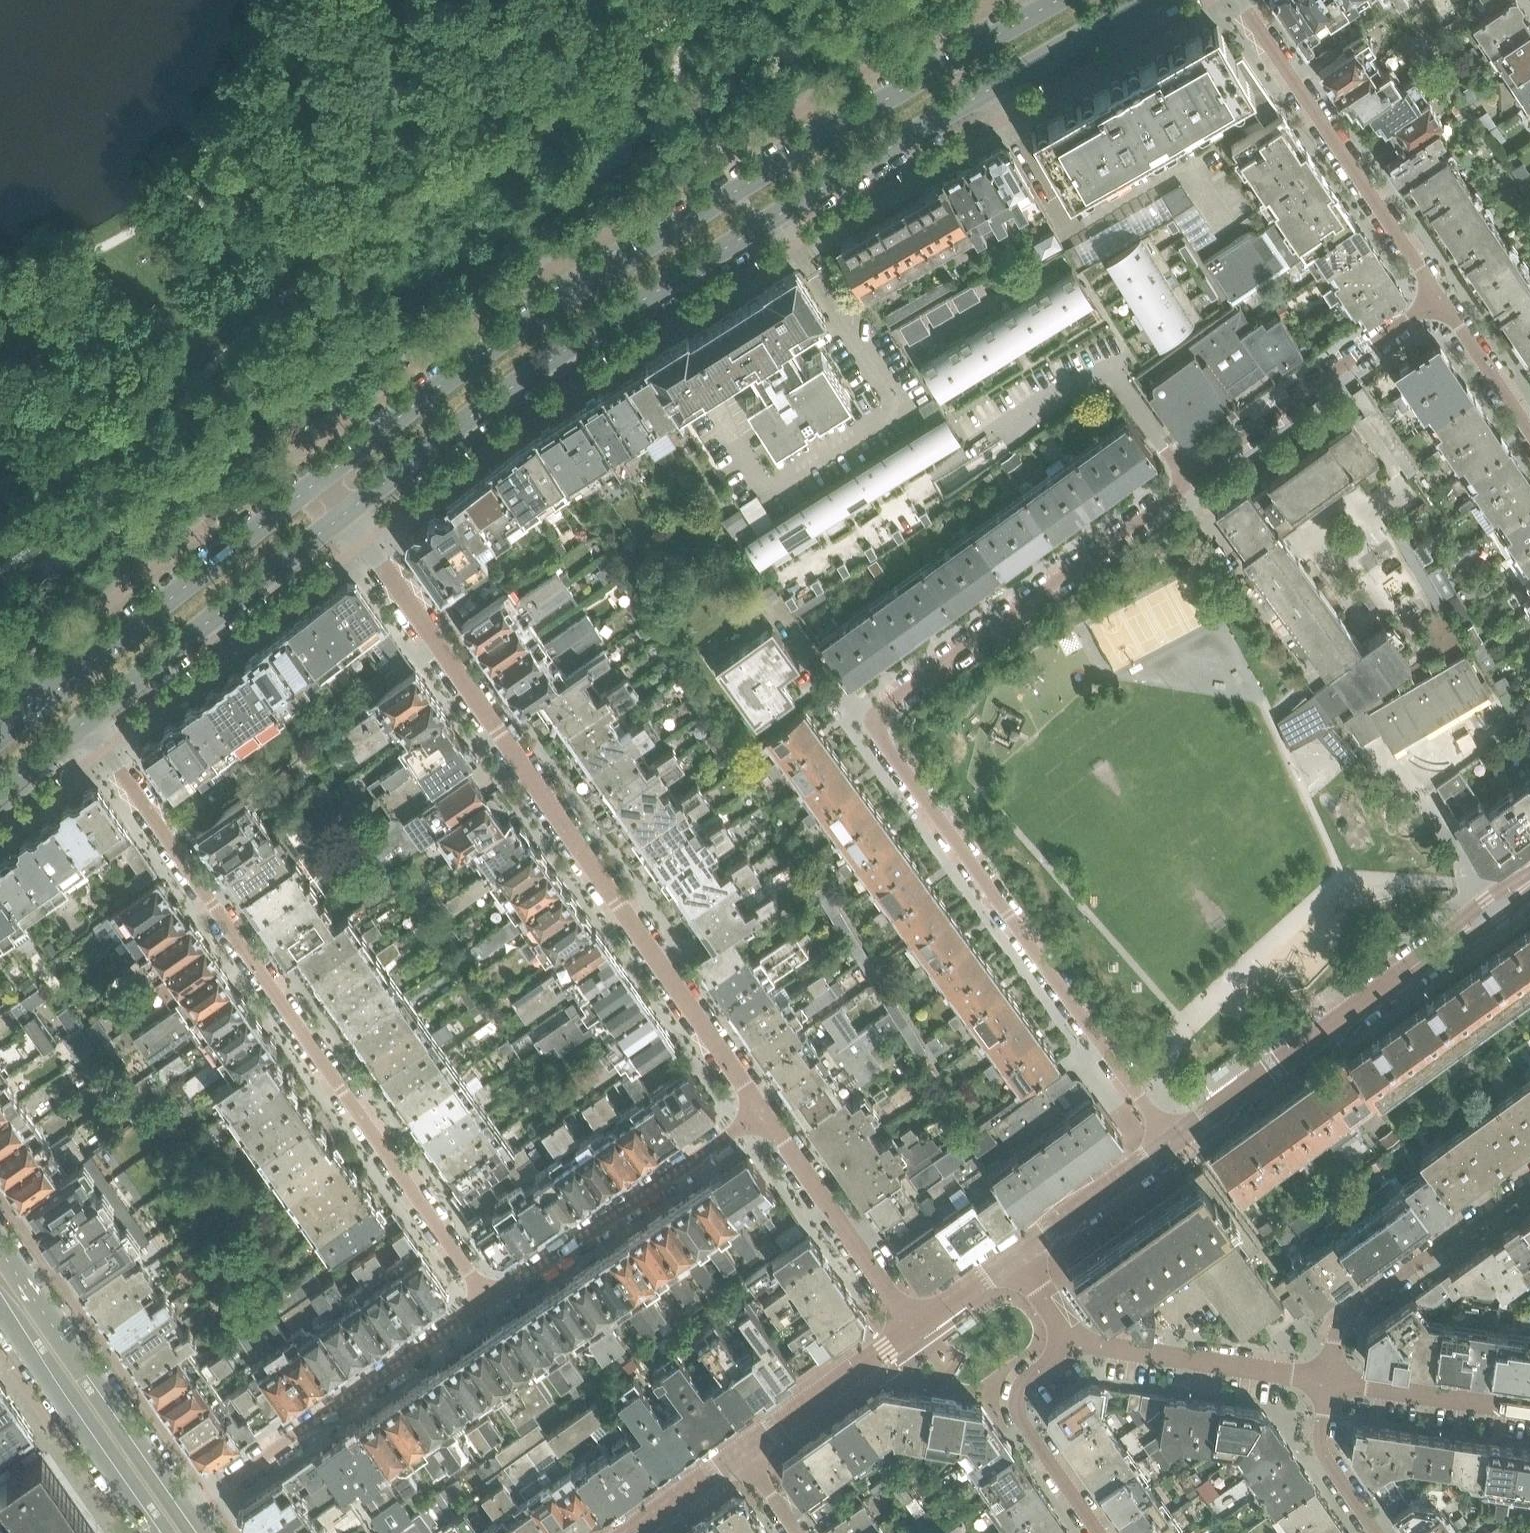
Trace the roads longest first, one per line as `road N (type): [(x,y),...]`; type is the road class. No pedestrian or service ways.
road 1 (residential): [(1440,300),(1221,451),(1185,492),(881,715),(887,747),(1170,1141)]
road 2 (secondary): [(349,510),(633,306),(1145,0)]
road 3 (secondary): [(1058,0),(613,268),(469,362),(324,476)]
road 4 (residential): [(761,1112),(349,510)]
road 5 (residential): [(488,1299),(88,720)]
road 6 (residential): [(1170,1141),(1529,882)]
road 7 (secondary): [(324,476),(0,735)]
road 8 (residential): [(194,1510),(488,1299)]
road 9 (residential): [(1440,300),(1241,0)]
road 10 (secondary): [(88,720),(349,510)]
road 11 (residential): [(488,1299),(761,1112)]
road 12 (secondary): [(194,1510),(0,1246)]
road 13 (residential): [(1328,1382),(1345,1318),(1529,1180)]
road 14 (secondary): [(0,1315),(152,1532)]
road 15 (residential): [(912,1328),(761,1112)]
road 16 (residential): [(1328,1382),(1078,1344)]
road 17 (residential): [(1078,1344),(1023,1383),(1017,1410),(1099,1532)]
road 18 (residential): [(742,1451),(912,1328)]
road 19 (residential): [(1529,1411),(1328,1382)]
road 20 (residential): [(1018,1253),(1170,1141)]
road 21 (residential): [(1378,1532),(1320,1441),(1328,1382)]
road 22 (residential): [(1529,433),(1440,300)]
road 23 (residential): [(628,1532),(742,1451)]
road 24 (residential): [(912,1328),(1018,1253)]

